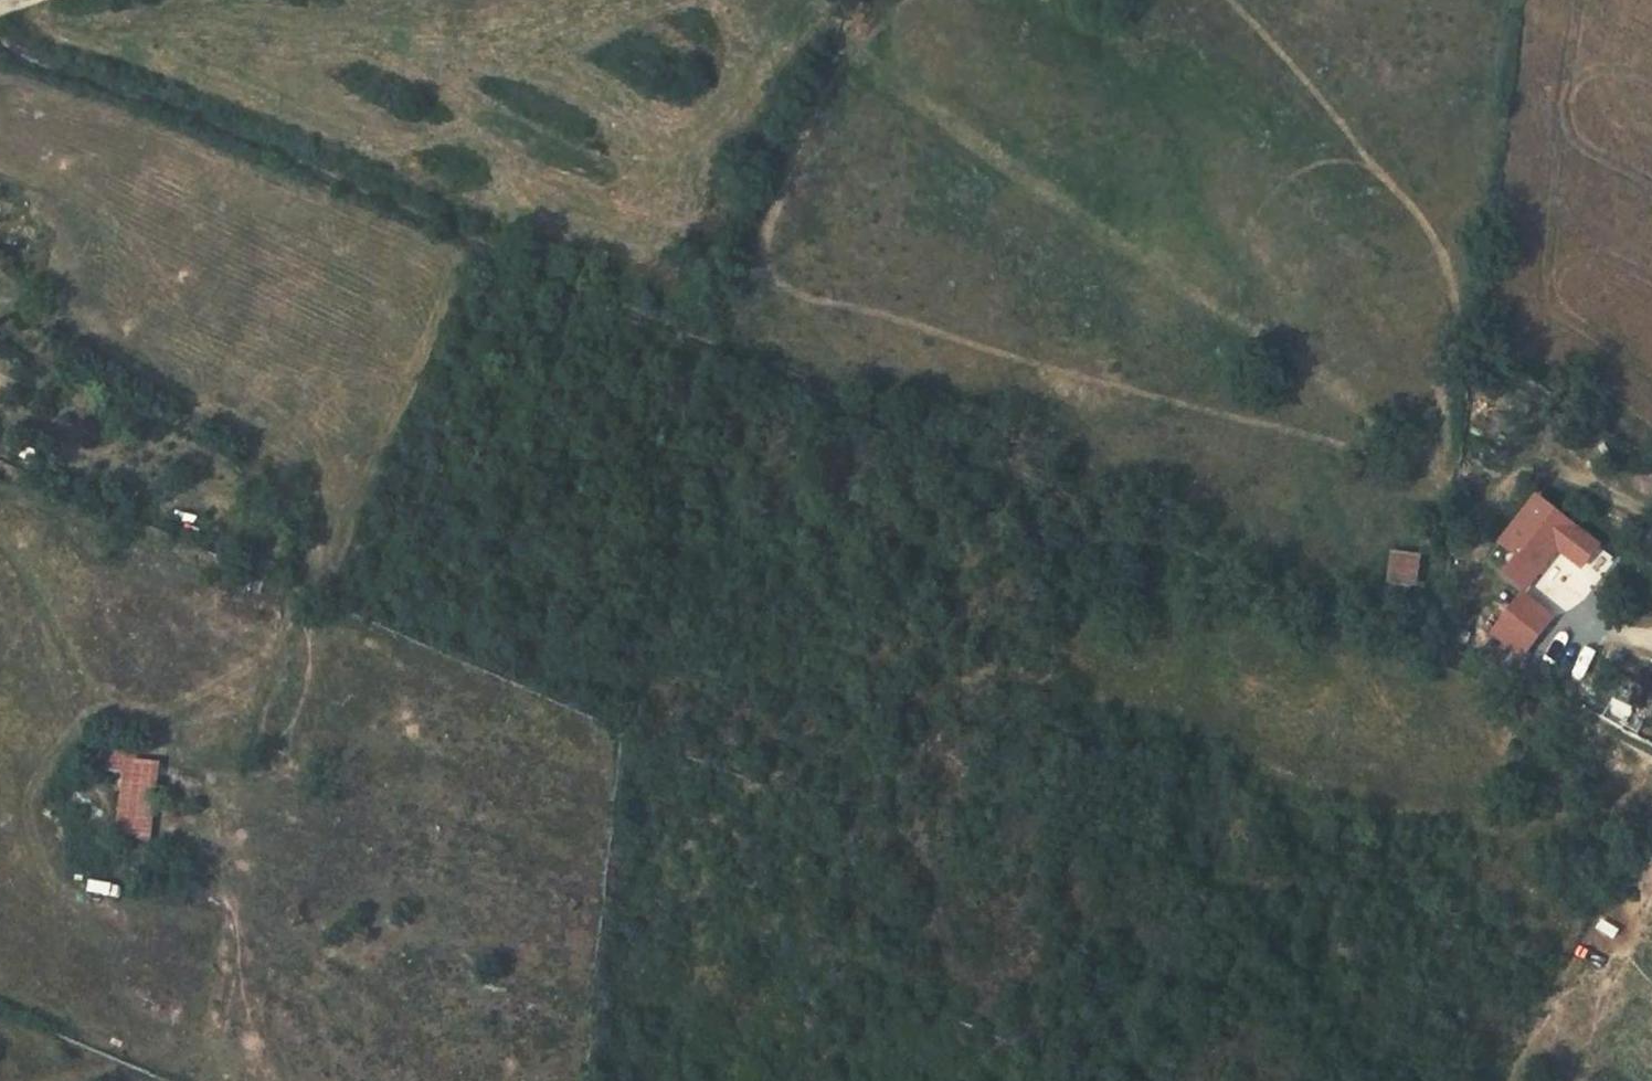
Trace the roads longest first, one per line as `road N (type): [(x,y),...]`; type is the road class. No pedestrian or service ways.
road 1 (track): [(0,29),(103,109),(923,472),(1651,825)]

